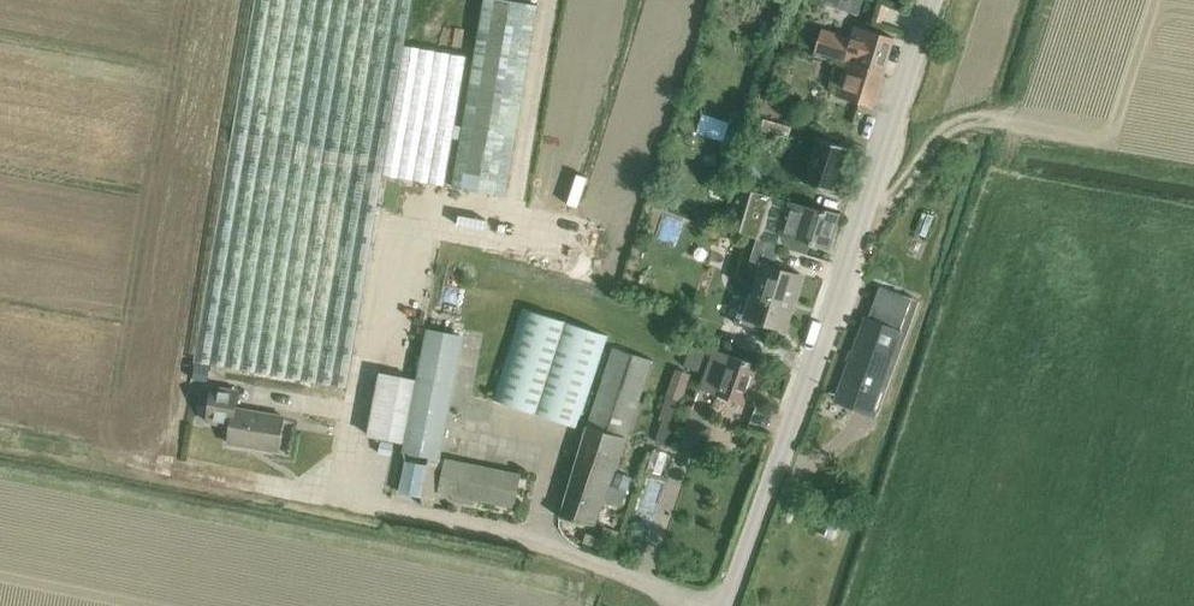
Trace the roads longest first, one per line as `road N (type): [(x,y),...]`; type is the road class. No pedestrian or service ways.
road 1 (unclassified): [(727,605),(933,0)]

